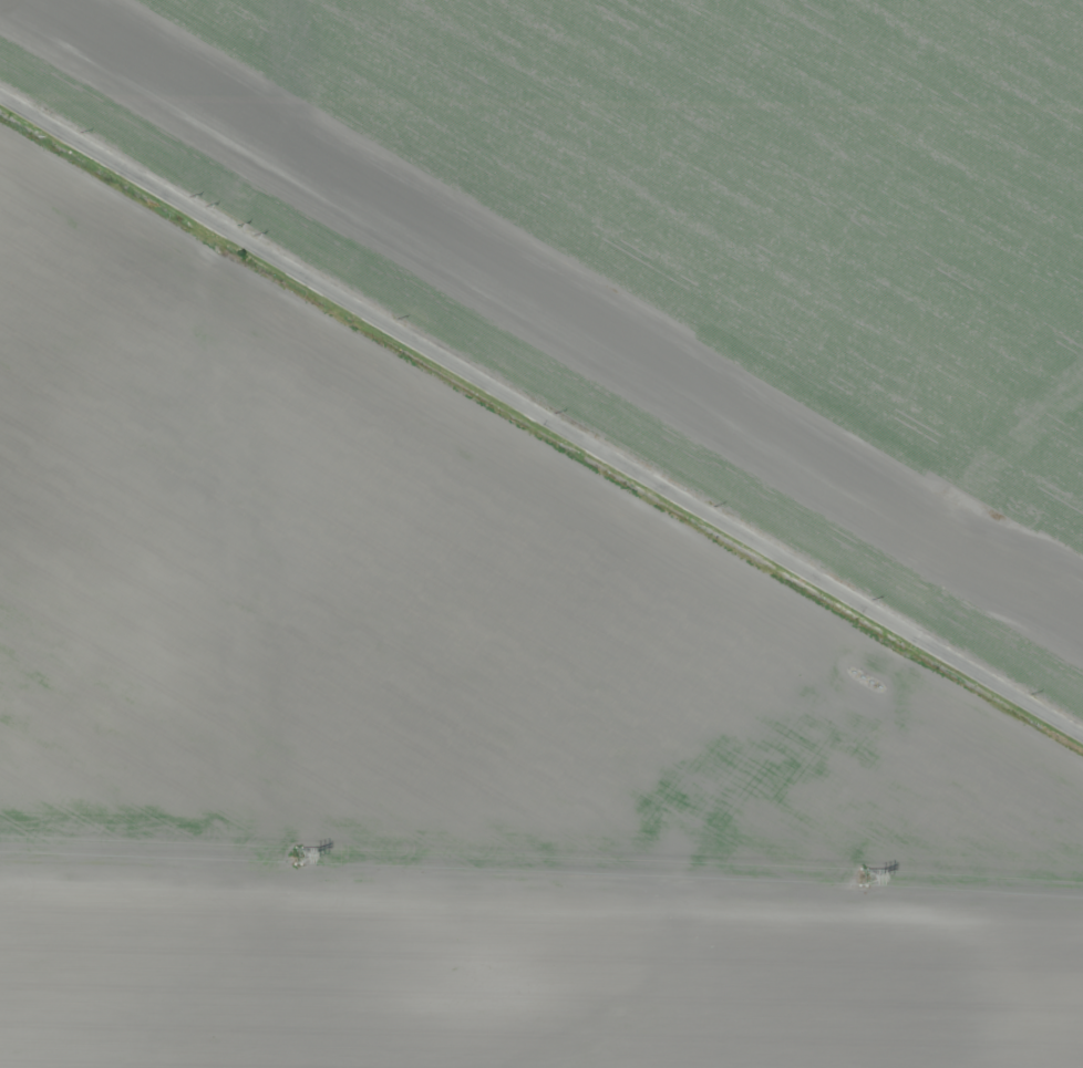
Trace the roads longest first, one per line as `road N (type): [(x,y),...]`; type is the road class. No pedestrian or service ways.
road 1 (tertiary): [(0,89),(1082,715)]

